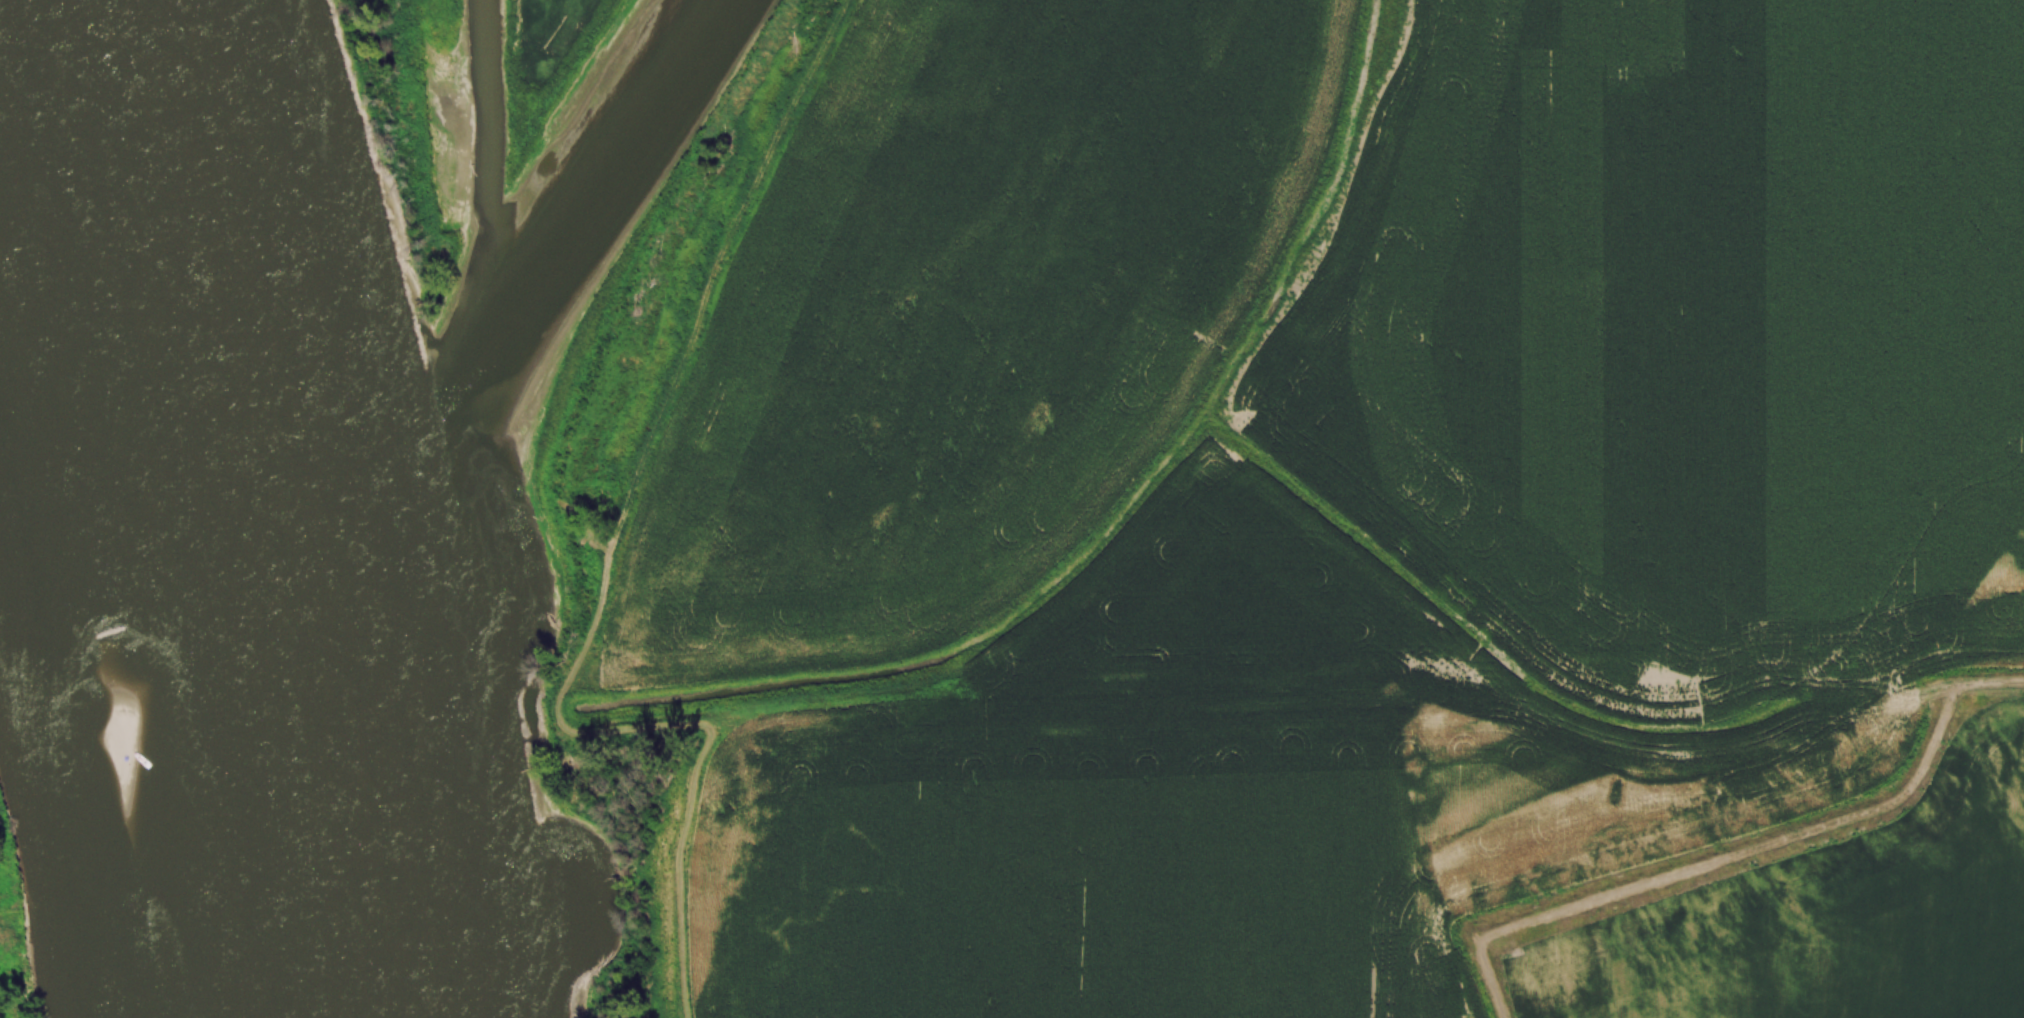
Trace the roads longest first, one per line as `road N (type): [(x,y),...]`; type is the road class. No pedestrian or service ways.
road 1 (residential): [(2023,685),(1966,688),(1956,697),(1902,798),(1498,930),(1481,943),(1503,1017)]

